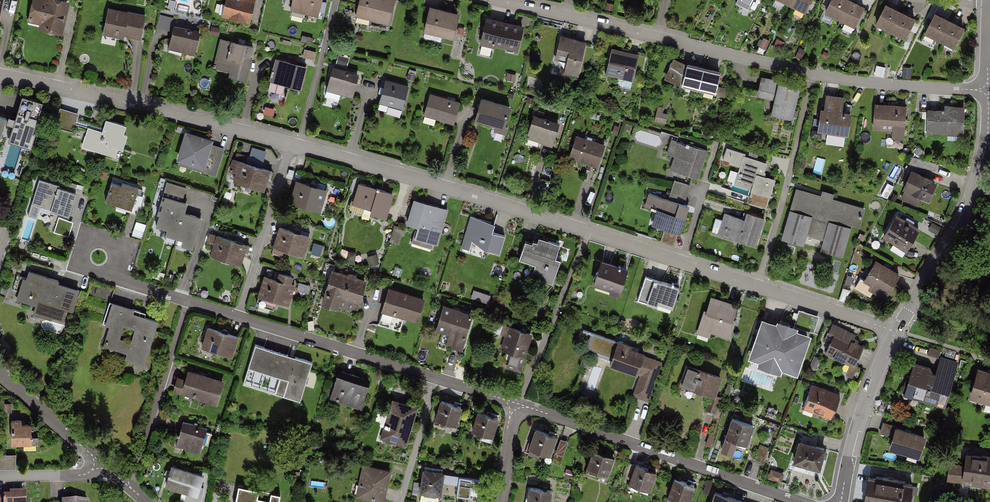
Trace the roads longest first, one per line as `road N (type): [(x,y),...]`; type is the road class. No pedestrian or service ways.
road 1 (residential): [(987,90),(861,83),(505,0)]
road 2 (residential): [(896,332),(589,232)]
road 3 (residential): [(589,232),(292,144)]
road 4 (residential): [(292,144),(0,75)]
road 5 (residential): [(519,405),(800,501)]
road 6 (residential): [(239,317),(519,405)]
road 7 (residential): [(896,332),(964,218),(986,138)]
road 8 (residential): [(122,480),(141,451),(187,302)]
road 9 (residential): [(519,405),(589,232)]
road 10 (residential): [(10,248),(187,302)]
road 11 (residential): [(292,144),(239,317)]
road 12 (residential): [(842,501),(854,432),(896,332)]
road 13 (residential): [(0,375),(99,462)]

